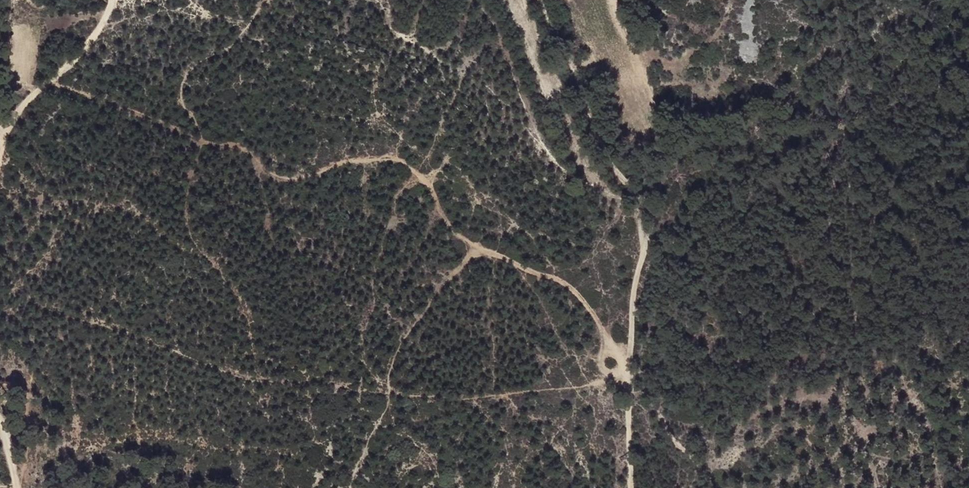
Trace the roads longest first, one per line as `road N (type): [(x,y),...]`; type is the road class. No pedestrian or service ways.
road 1 (track): [(628,368),(645,223),(542,0)]
road 2 (track): [(628,368),(712,487)]
road 3 (track): [(628,487),(628,368)]

